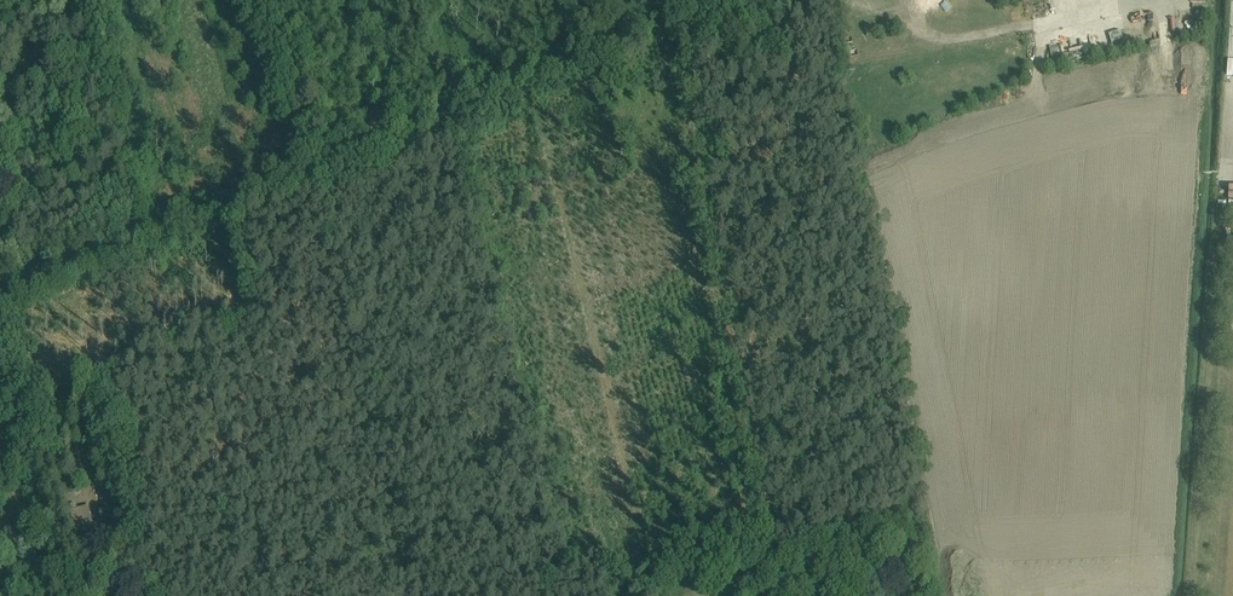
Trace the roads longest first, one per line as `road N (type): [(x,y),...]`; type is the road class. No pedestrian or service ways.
road 1 (track): [(568,0),(581,49),(0,320)]

